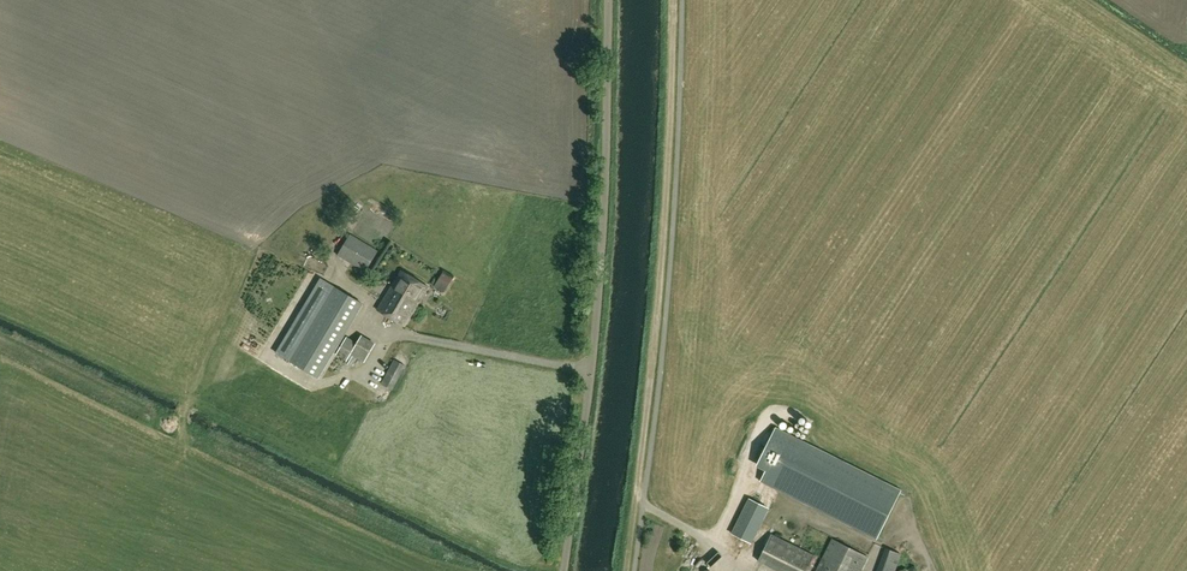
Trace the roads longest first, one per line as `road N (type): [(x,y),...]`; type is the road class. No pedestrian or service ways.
road 1 (unclassified): [(564,570),(592,381),(608,0)]
road 2 (track): [(625,570),(647,390),(667,0)]

